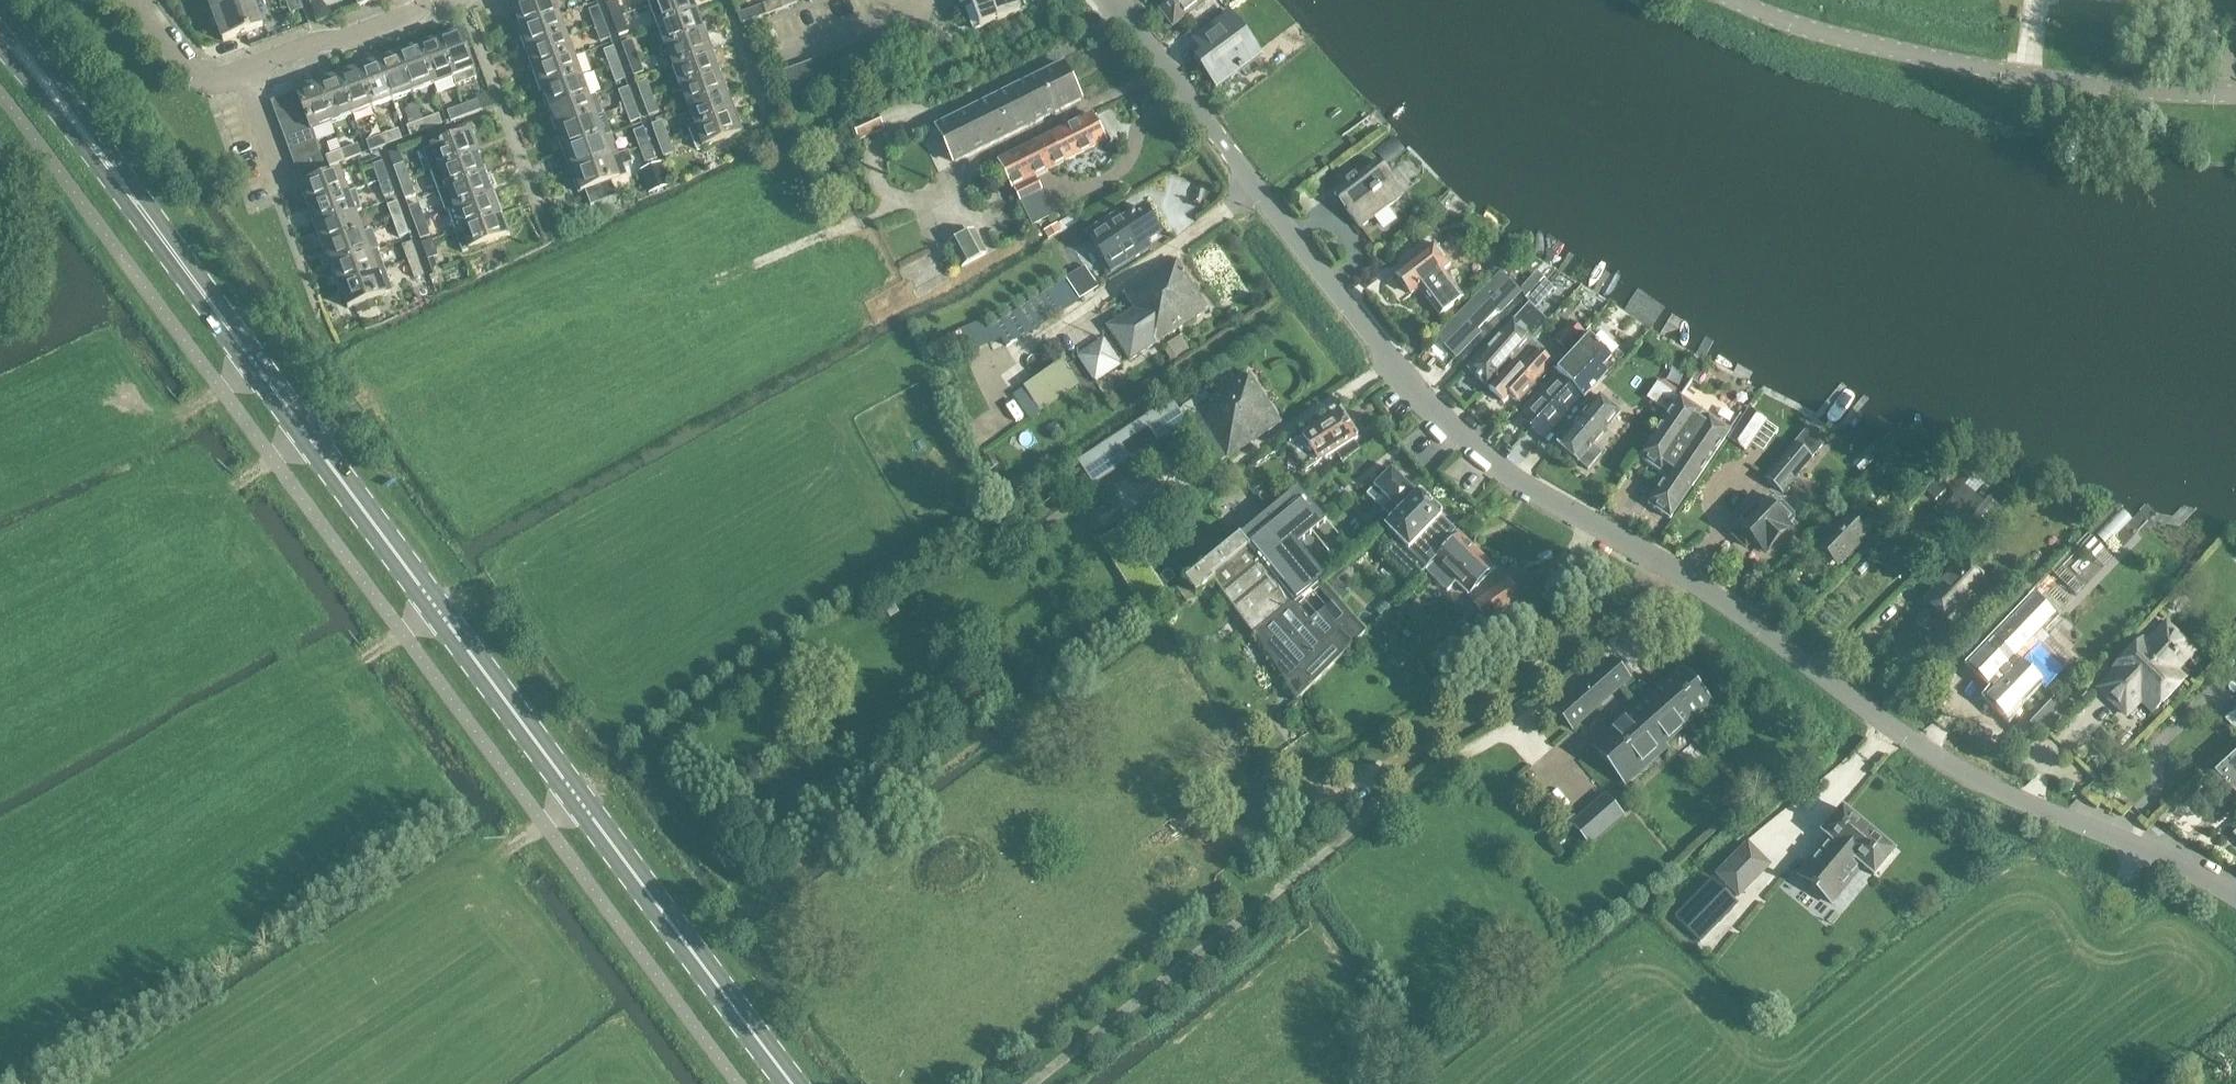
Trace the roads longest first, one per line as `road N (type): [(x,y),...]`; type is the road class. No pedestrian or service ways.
road 1 (residential): [(2235,899),(2141,846),(1942,760),(1720,599),(1491,461),(1430,406),(1114,0)]
road 2 (primary): [(794,1083),(0,29)]
road 3 (unclassified): [(2235,90),(2134,90),(2030,77),(1887,50),(1737,0)]
road 4 (residential): [(325,313),(236,69)]
road 5 (residential): [(236,69),(433,0)]
road 6 (track): [(353,668),(517,563)]
road 7 (track): [(224,492),(377,398)]
road 8 (residential): [(787,49),(925,0)]
road 9 (track): [(511,850),(622,759)]
road 10 (residential): [(236,69),(212,74),(189,66),(137,0)]

